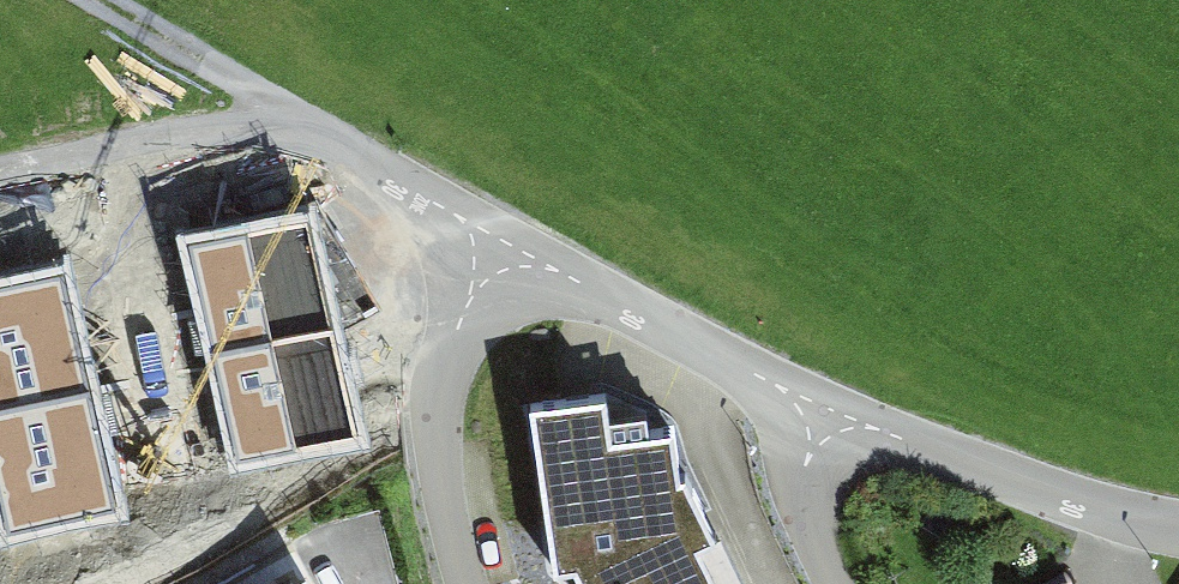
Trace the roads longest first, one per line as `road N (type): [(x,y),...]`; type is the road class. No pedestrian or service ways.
road 1 (residential): [(1178,528),(1113,514),(823,408)]
road 2 (residential): [(823,408),(495,245)]
road 3 (residential): [(495,245),(449,350),(439,409),(453,542),(465,583)]
road 4 (track): [(289,116),(0,170)]
road 5 (residential): [(495,245),(289,116)]
road 6 (track): [(289,116),(111,0)]
road 7 (residential): [(823,408),(805,464),(805,505),(836,583)]

